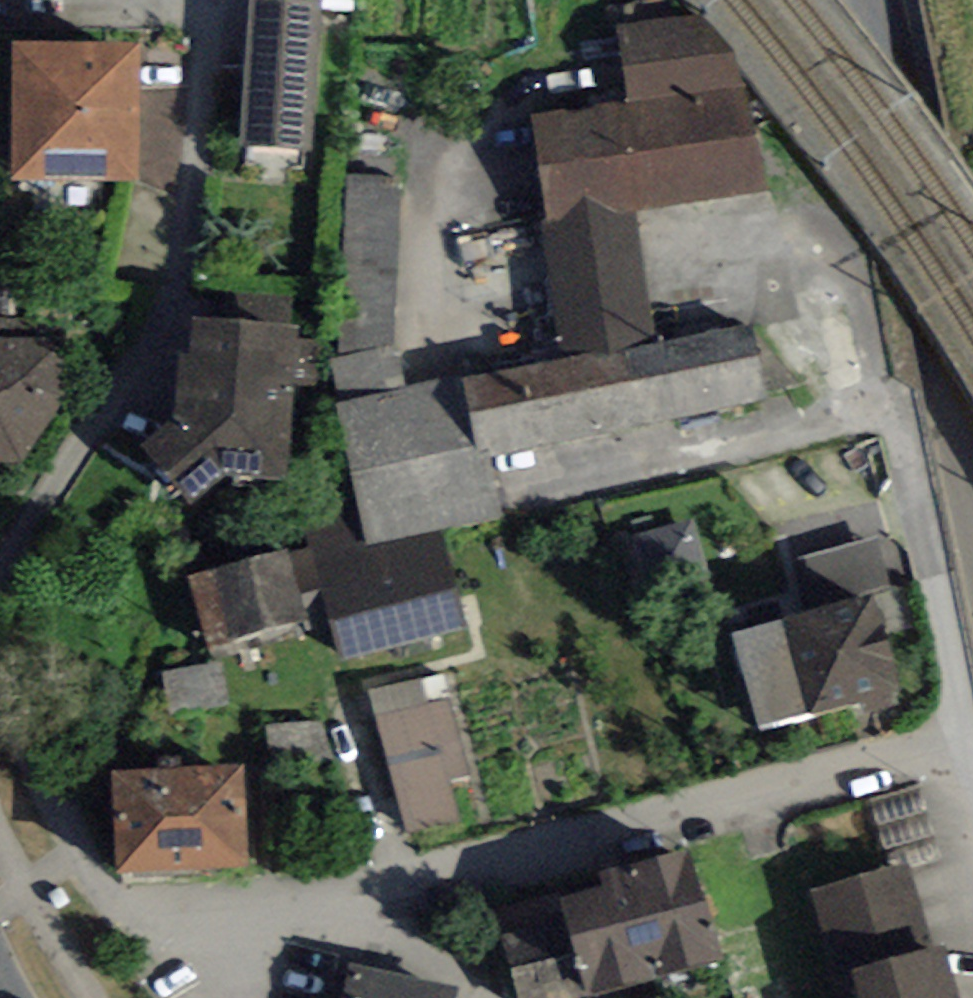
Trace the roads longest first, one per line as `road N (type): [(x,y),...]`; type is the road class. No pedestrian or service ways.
road 1 (residential): [(471,997),(430,956),(320,909),(104,908),(0,695)]
road 2 (tertiary): [(972,499),(868,0)]

